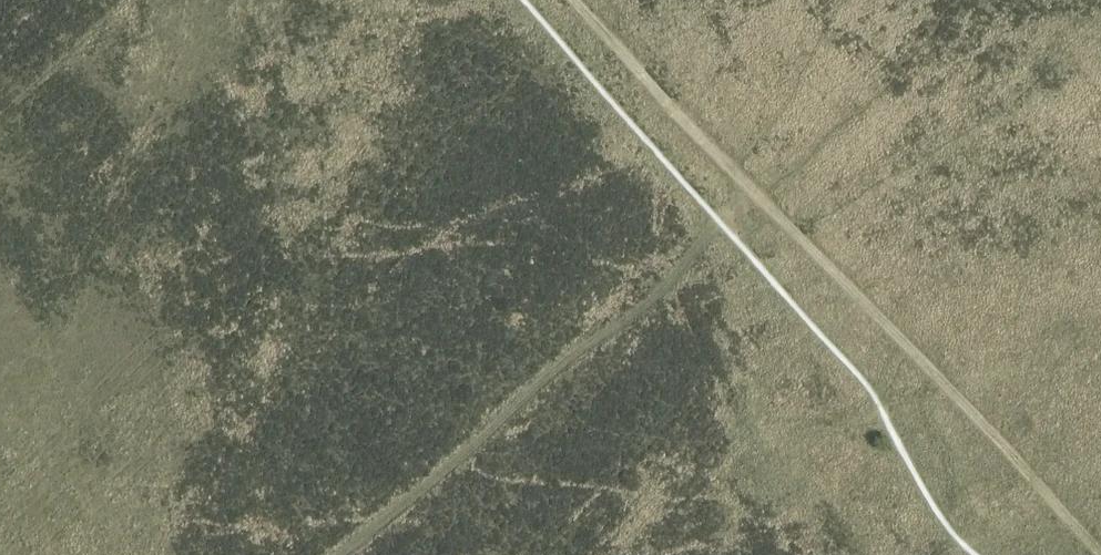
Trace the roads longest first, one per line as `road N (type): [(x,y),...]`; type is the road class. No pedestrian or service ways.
road 1 (track): [(571,0),(1100,551)]

